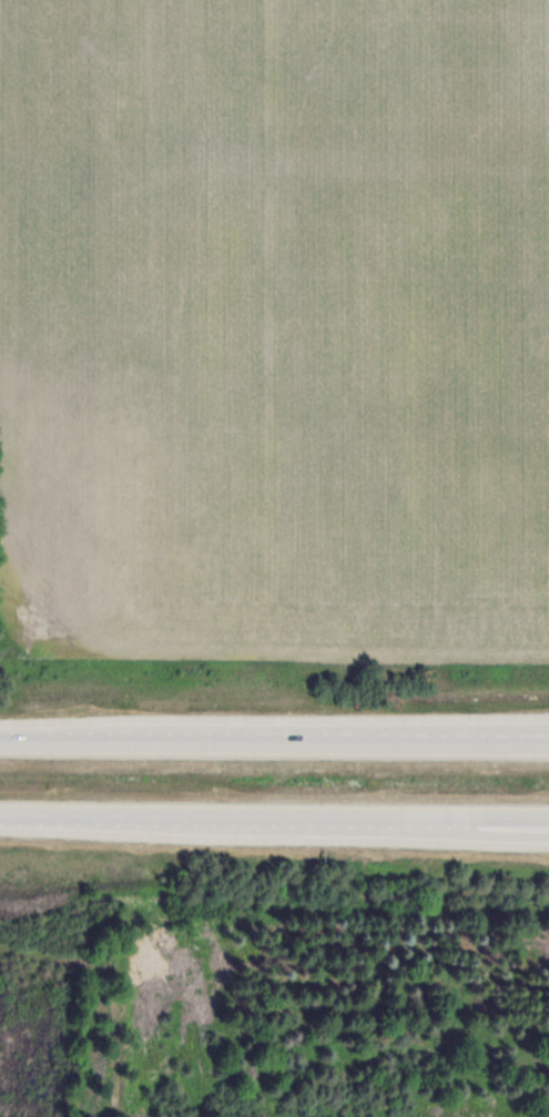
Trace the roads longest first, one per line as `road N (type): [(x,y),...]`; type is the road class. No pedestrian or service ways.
road 1 (motorway): [(0,815),(548,818)]
road 2 (motorway): [(548,743),(0,741)]

